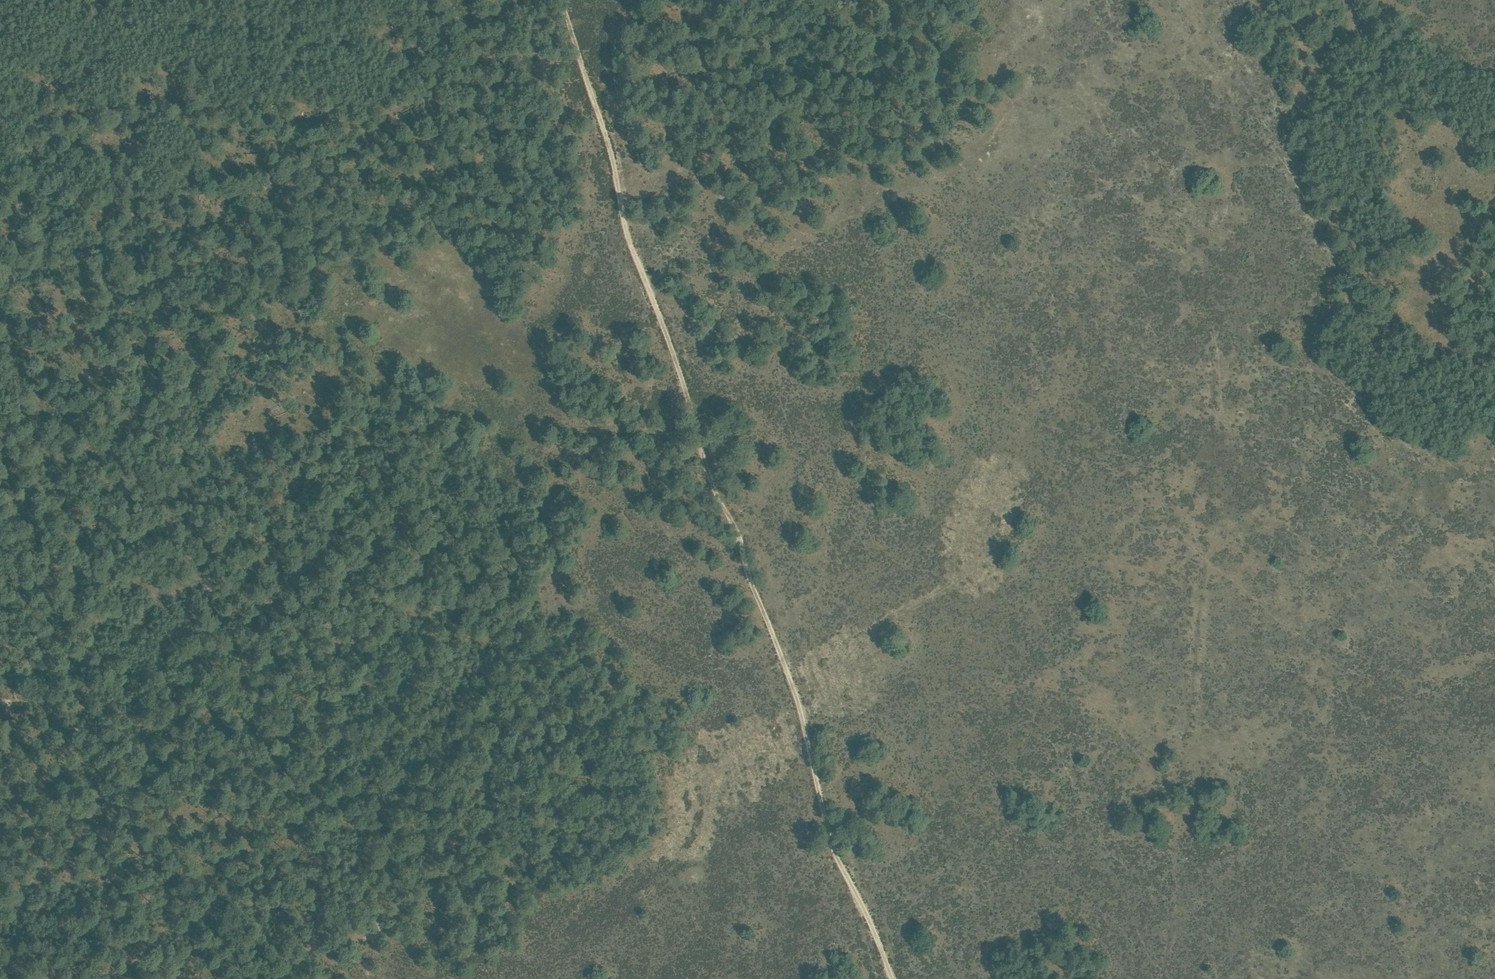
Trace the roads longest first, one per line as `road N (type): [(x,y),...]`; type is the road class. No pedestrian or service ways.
road 1 (track): [(559,0),(696,442),(791,686),(833,848),(890,978)]

